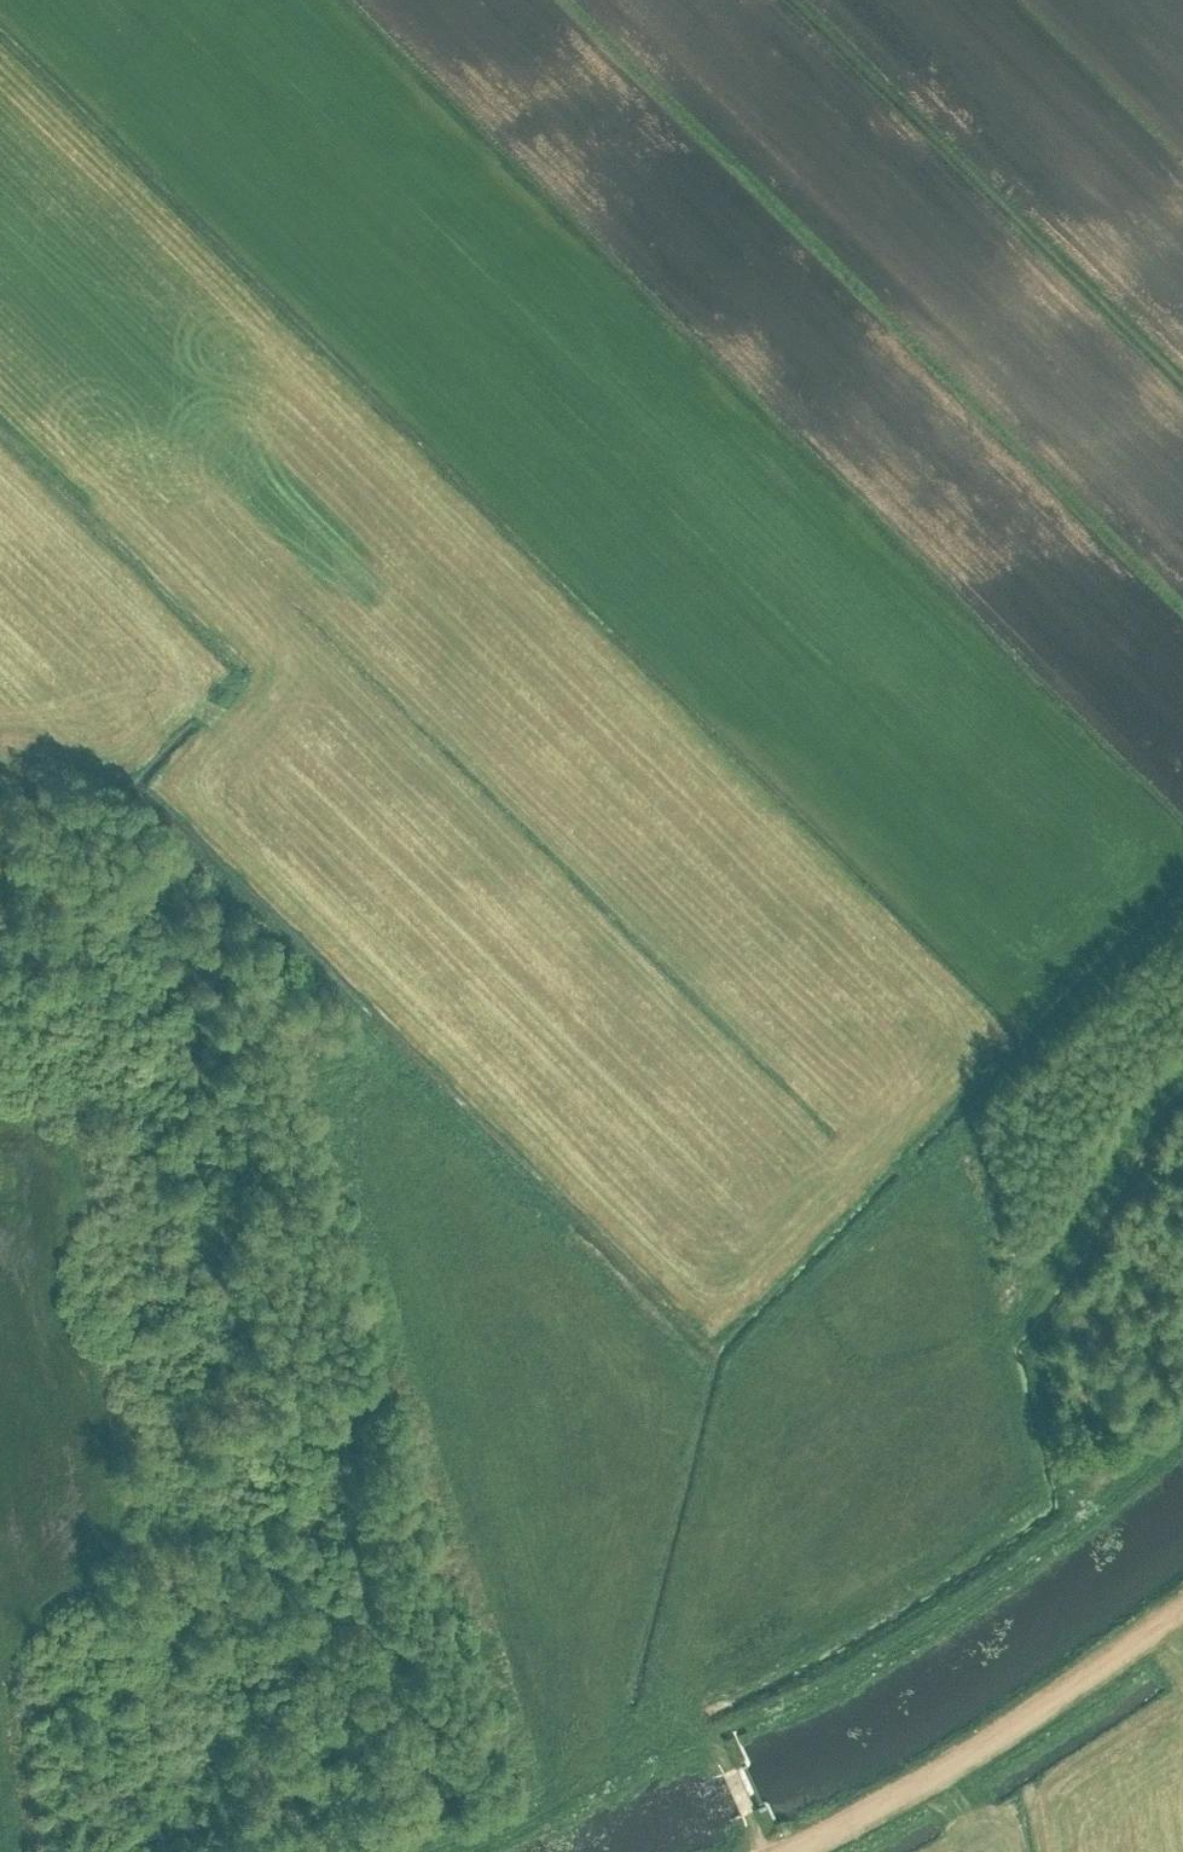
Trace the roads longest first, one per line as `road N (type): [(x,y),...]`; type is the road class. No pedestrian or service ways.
road 1 (track): [(776,1851),(983,1745),(1182,1605)]

